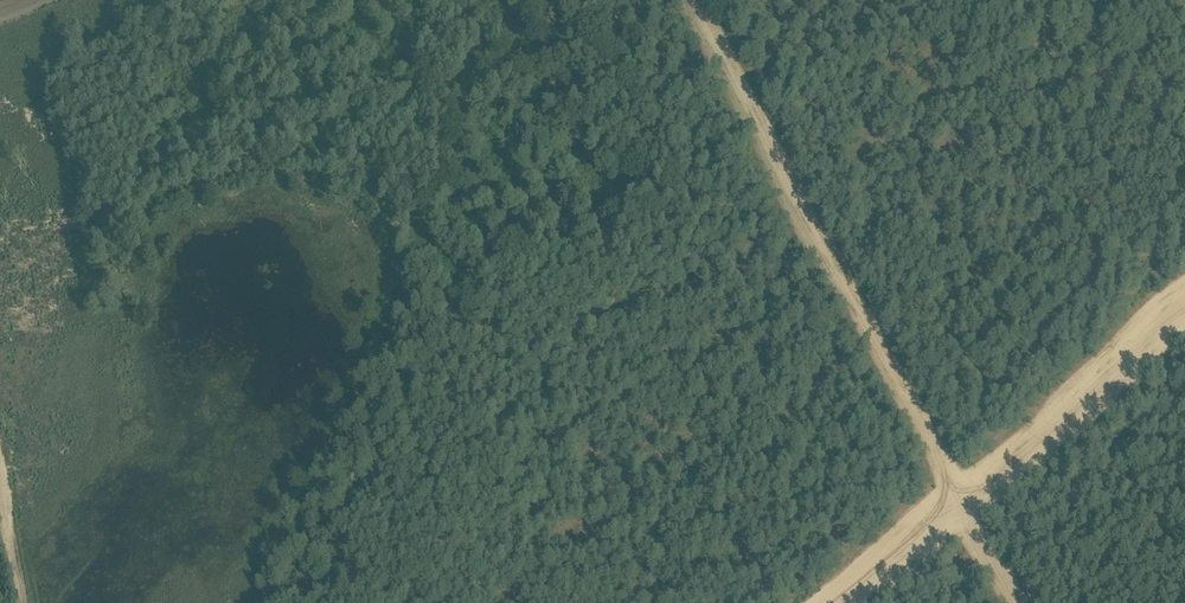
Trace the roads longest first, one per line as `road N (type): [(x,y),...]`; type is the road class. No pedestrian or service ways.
road 1 (track): [(692,0),(1012,602)]
road 2 (track): [(840,602),(1184,309)]

